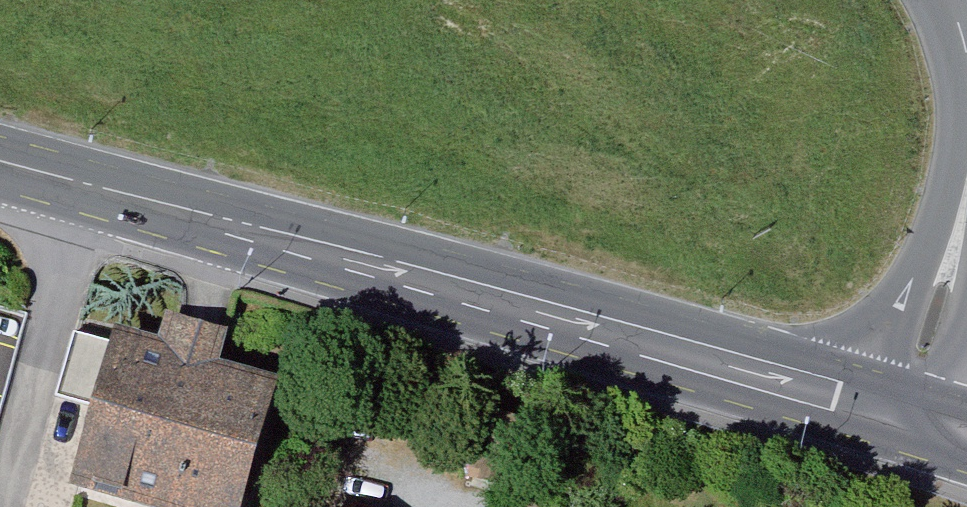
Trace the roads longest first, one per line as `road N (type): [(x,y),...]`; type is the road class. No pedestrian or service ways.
road 1 (primary): [(835,394),(88,187)]
road 2 (residential): [(88,187),(0,502)]
road 3 (residential): [(966,160),(920,268),(835,394)]

